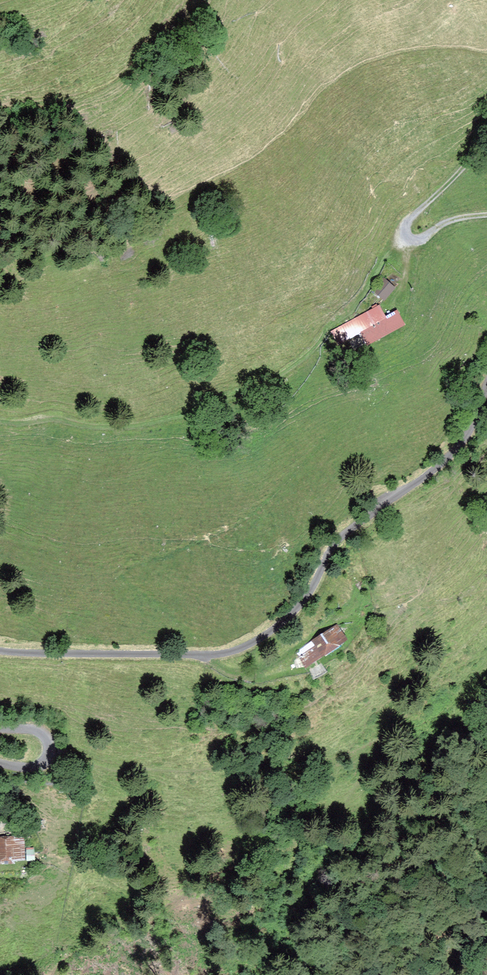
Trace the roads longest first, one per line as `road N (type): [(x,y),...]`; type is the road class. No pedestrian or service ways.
road 1 (unclassified): [(0,651),(222,655),(248,646),(305,605),(337,542),(459,447),(486,389)]
road 2 (track): [(0,424),(137,428),(232,405),(321,344),(390,247),(408,236)]
road 3 (track): [(408,236),(413,217),(486,145)]

